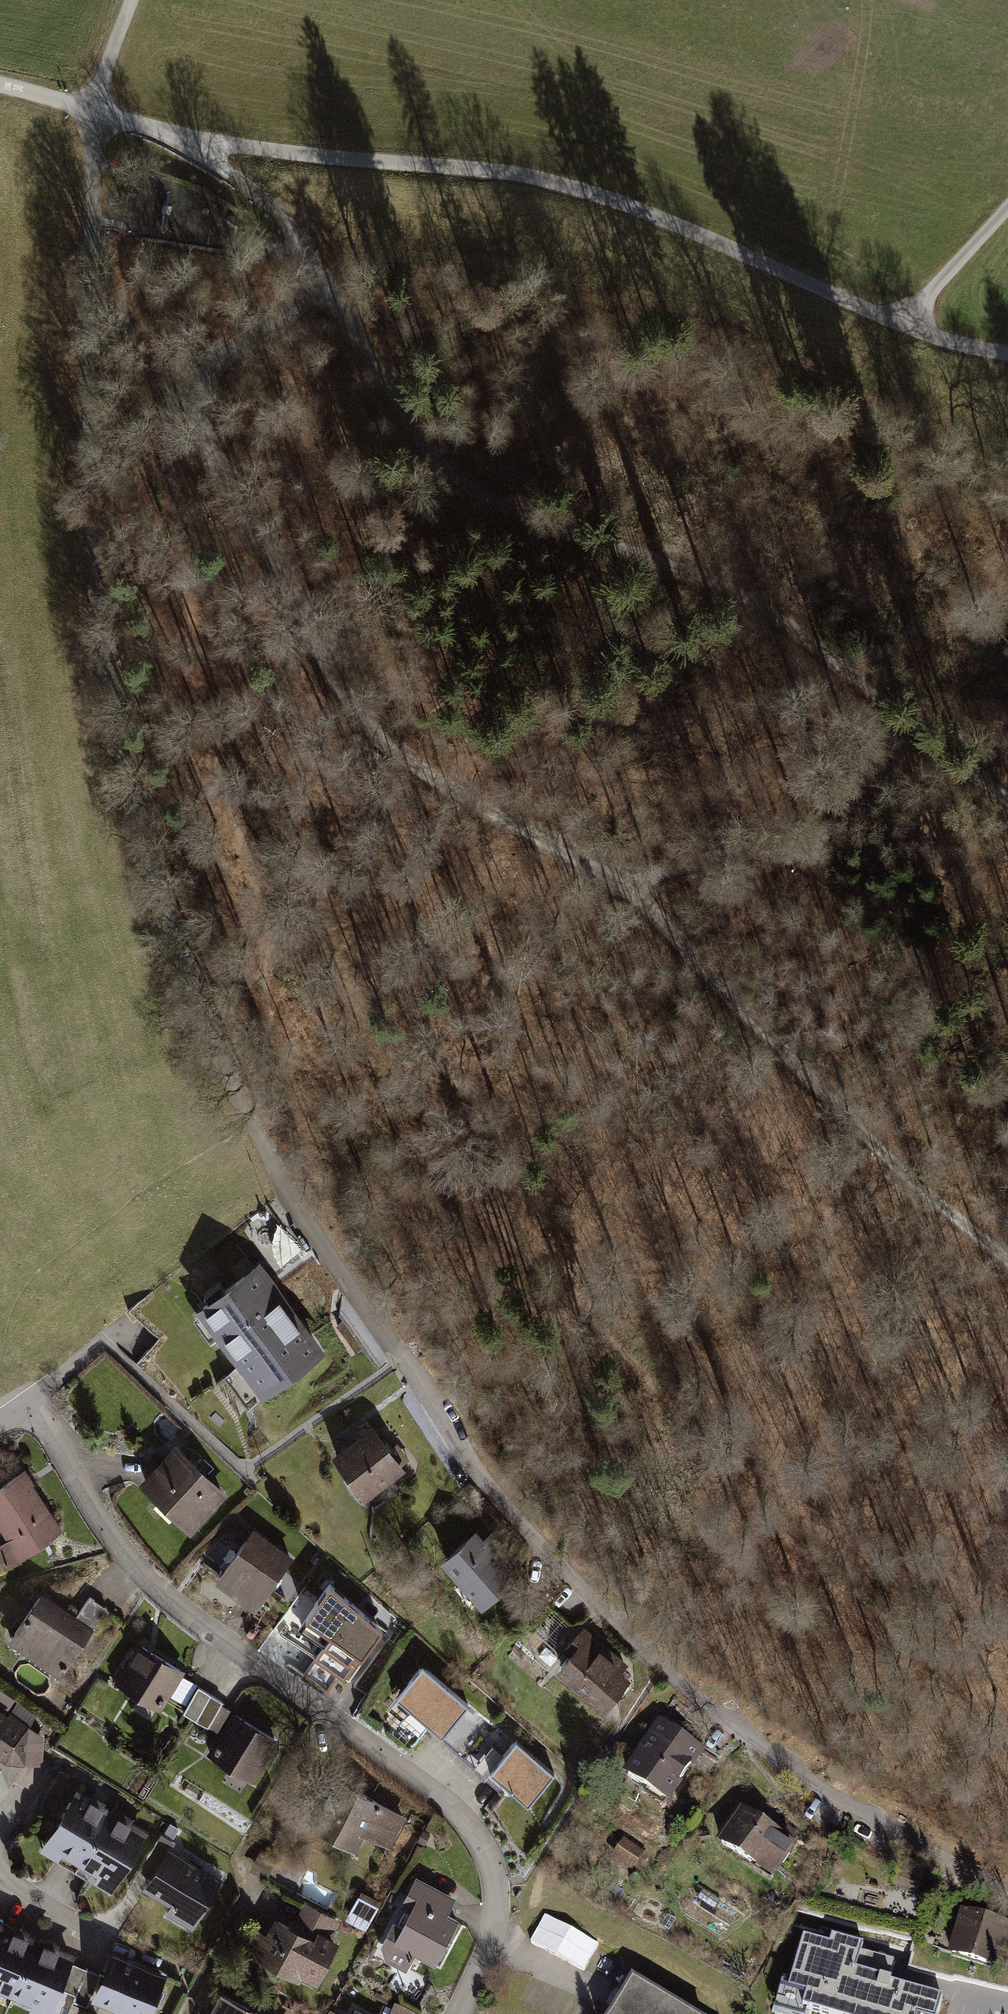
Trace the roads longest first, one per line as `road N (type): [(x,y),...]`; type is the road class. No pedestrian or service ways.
road 1 (residential): [(1007,1888),(919,1846),(799,1772),(621,1627),(480,1478),(336,1264),(241,1102),(148,848),(98,608),(88,434),(91,109)]
road 2 (track): [(1007,1768),(713,1460),(593,1320),(468,1200),(326,1020),(229,807),(206,712),(171,435),(177,410),(200,393)]
road 3 (track): [(323,278),(216,364),(200,403),(345,695),(403,758),(594,867),(641,904),(865,1135),(1007,1257)]
road 4 (track): [(1007,798),(781,614),(453,476),(281,216),(179,135)]
road 5 (unclassified): [(91,109),(223,144),(566,185),(923,333),(1007,354)]
road 6 (residential): [(457,2013),(496,1913),(483,1847),(441,1794),(152,1584),(93,1512),(39,1420),(22,1414),(0,1423)]
road 7 (track): [(1007,208),(900,324)]

